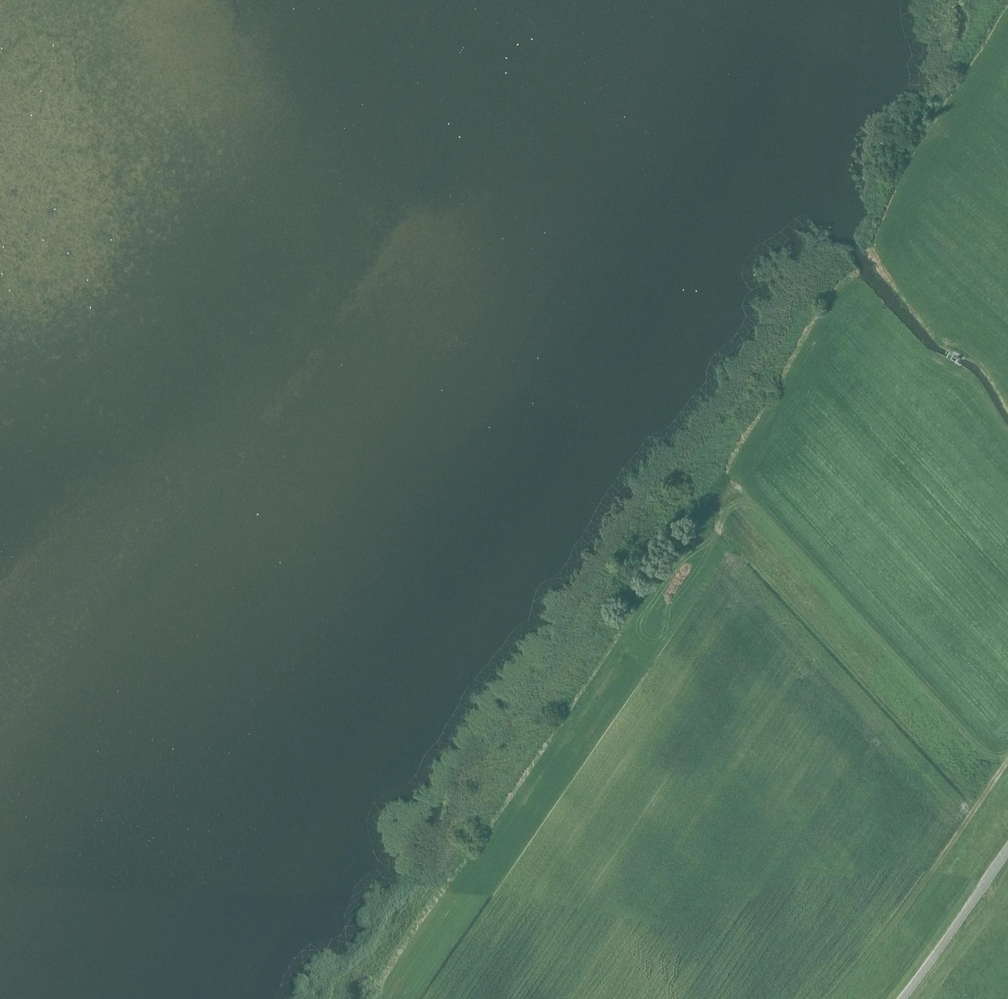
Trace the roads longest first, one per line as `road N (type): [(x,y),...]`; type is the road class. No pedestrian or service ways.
road 1 (track): [(833,998),(1007,765)]
road 2 (unclassified): [(901,998),(1007,850)]

